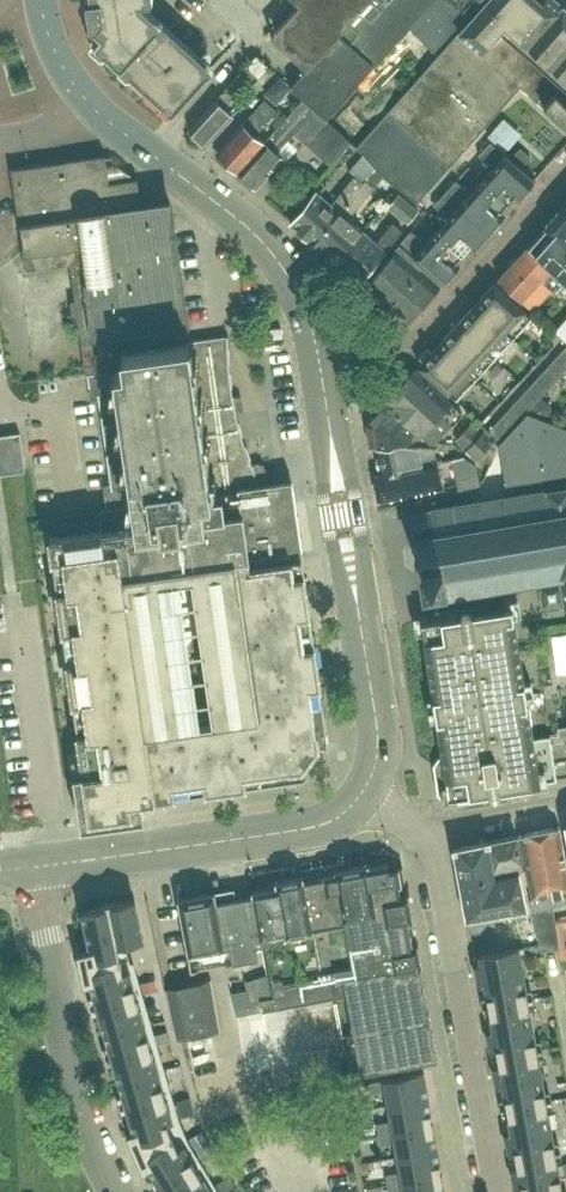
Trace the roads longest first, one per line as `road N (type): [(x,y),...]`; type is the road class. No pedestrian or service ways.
road 1 (tertiary): [(319,360),(282,263),(254,230),(99,115),(61,65),(40,0)]
road 2 (tertiary): [(364,790),(377,760),(377,720),(319,360)]
road 3 (residential): [(496,1191),(429,829)]
road 4 (tertiary): [(35,866),(309,826),(344,813),(364,790)]
road 5 (residential): [(119,1191),(79,1106),(52,993),(35,866)]
road 6 (residential): [(565,172),(422,330),(319,360)]
road 7 (residential): [(429,829),(565,805)]

